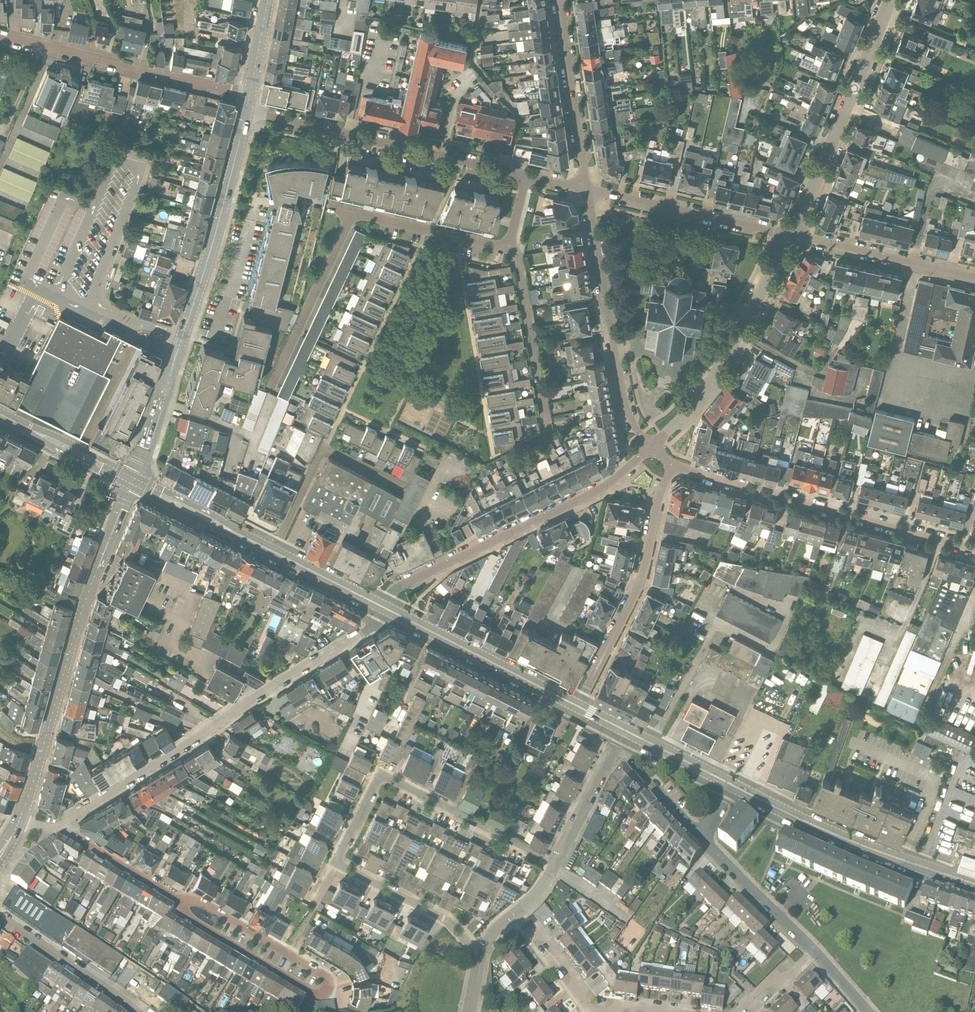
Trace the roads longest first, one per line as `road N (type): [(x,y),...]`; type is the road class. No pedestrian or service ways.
road 1 (residential): [(555,862),(387,776),(375,781),(338,862),(445,920),(479,954)]
road 2 (residential): [(383,607),(360,635),(59,827)]
road 3 (tertiary): [(134,481),(247,118)]
road 4 (tertiary): [(19,822),(91,584),(134,481)]
road 5 (residential): [(383,607),(403,582),(596,493),(652,447)]
road 6 (residential): [(974,550),(671,465)]
road 7 (residential): [(526,175),(247,118)]
road 8 (residential): [(652,447),(623,395),(588,188)]
road 9 (residential): [(552,431),(510,249),(526,175)]
road 10 (secondary): [(974,884),(876,850),(732,785)]
road 11 (residential): [(578,706),(641,581),(671,465)]
road 12 (residential): [(652,447),(726,361),(793,232)]
road 13 (residential): [(251,98),(0,37)]
road 14 (residential): [(793,232),(890,0)]
road 15 (secondary): [(578,706),(383,607)]
road 16 (residential): [(793,232),(588,188)]
road 17 (residential): [(588,188),(559,0)]
road 18 (residential): [(974,277),(793,232)]
road 19 (residential): [(326,989),(320,971),(197,900),(182,902)]
road 20 (residential): [(182,902),(187,916),(308,991),(326,989)]
road 21 (residential): [(136,1011),(0,916)]
road 22 (secondary): [(275,552),(134,481)]
road 23 (residential): [(814,950),(704,838)]
road 24 (secondary): [(134,481),(0,414)]
road 25 (residential): [(555,862),(624,730)]
road 26 (residential): [(182,902),(59,827)]
road 27 (residential): [(603,1011),(582,1002),(545,936),(529,934),(514,913)]
road 28 (residential): [(275,552),(328,443)]
road 29 (secondary): [(383,607),(275,552)]
road 30 (secondary): [(732,785),(624,730)]

